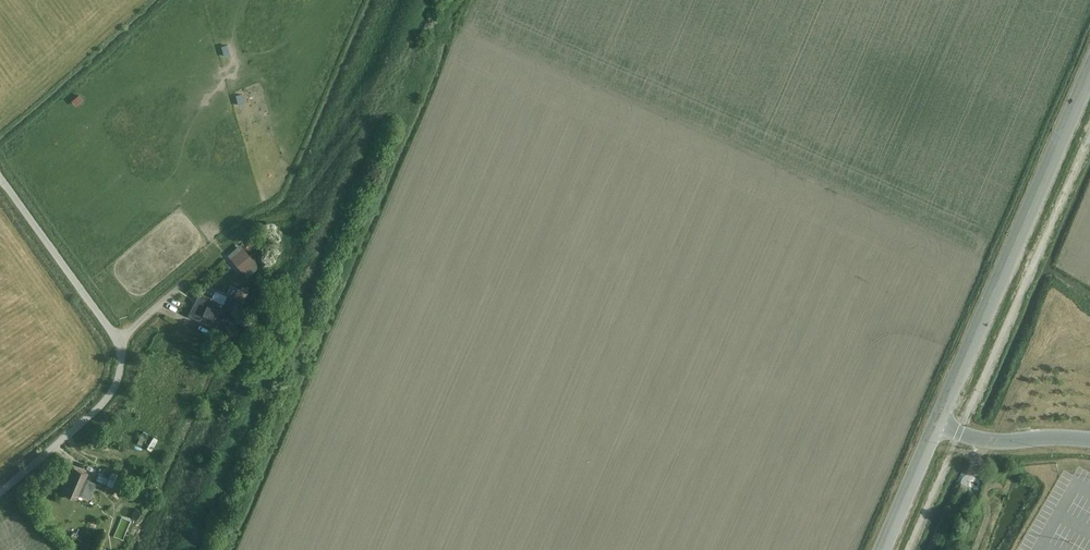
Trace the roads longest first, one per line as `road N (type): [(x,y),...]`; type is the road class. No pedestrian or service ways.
road 1 (unclassified): [(0,177),(116,340),(124,369),(102,407),(0,494)]
road 2 (tertiary): [(935,425),(1089,71)]
road 3 (track): [(469,0),(339,307)]
road 4 (track): [(451,43),(426,44),(320,174)]
road 5 (unclassified): [(935,425),(1002,442),(1089,439)]
road 6 (unclassified): [(883,549),(935,425)]

